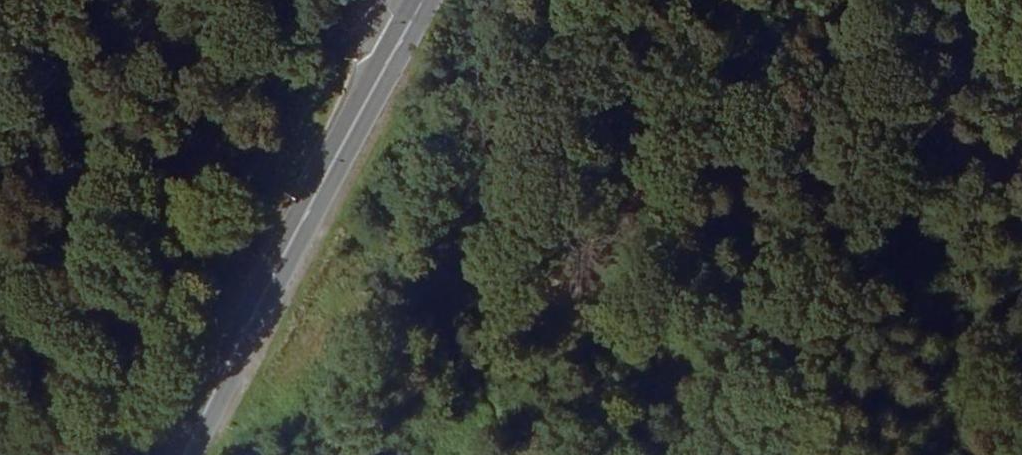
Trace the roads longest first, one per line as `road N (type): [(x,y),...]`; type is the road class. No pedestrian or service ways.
road 1 (tertiary): [(183,454),(425,0)]

